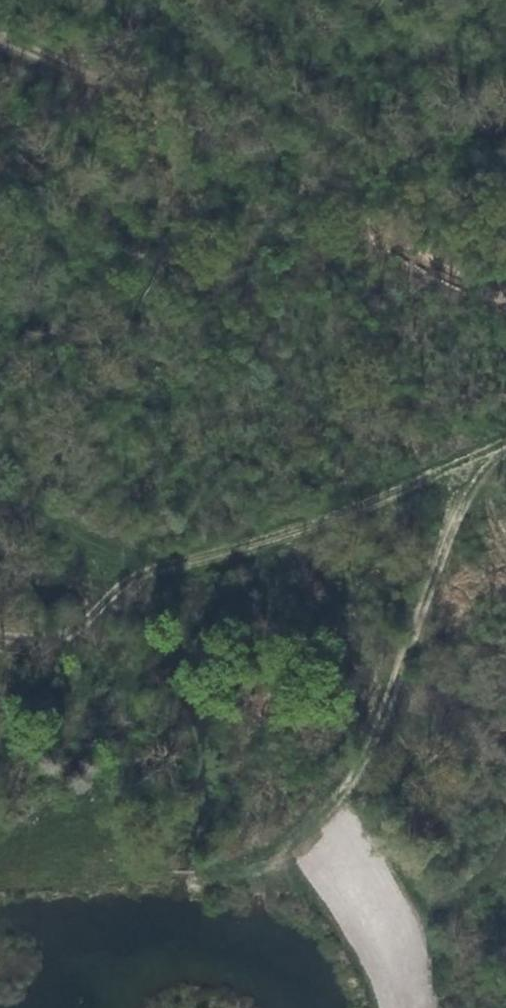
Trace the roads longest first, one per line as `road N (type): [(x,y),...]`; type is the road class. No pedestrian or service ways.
road 1 (track): [(0,43),(505,291)]
road 2 (track): [(496,457),(150,572),(63,634),(0,639)]
road 3 (track): [(224,868),(295,851),(353,786),(469,497),(505,452)]

